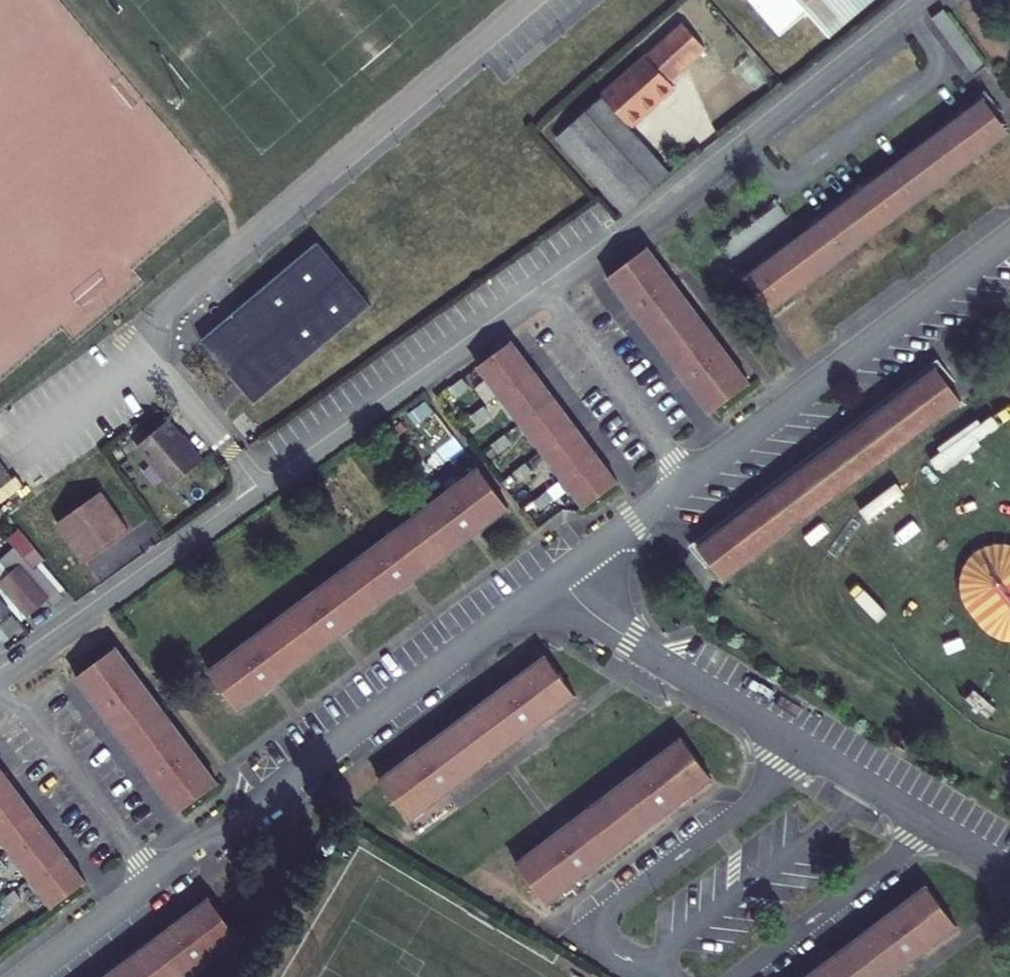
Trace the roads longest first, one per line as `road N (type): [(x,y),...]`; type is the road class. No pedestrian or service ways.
road 1 (residential): [(0,681),(650,219),(928,0)]
road 2 (residential): [(27,976),(558,577)]
road 3 (residential): [(558,577),(1009,235)]
road 4 (residential): [(558,577),(610,627),(1009,871)]

